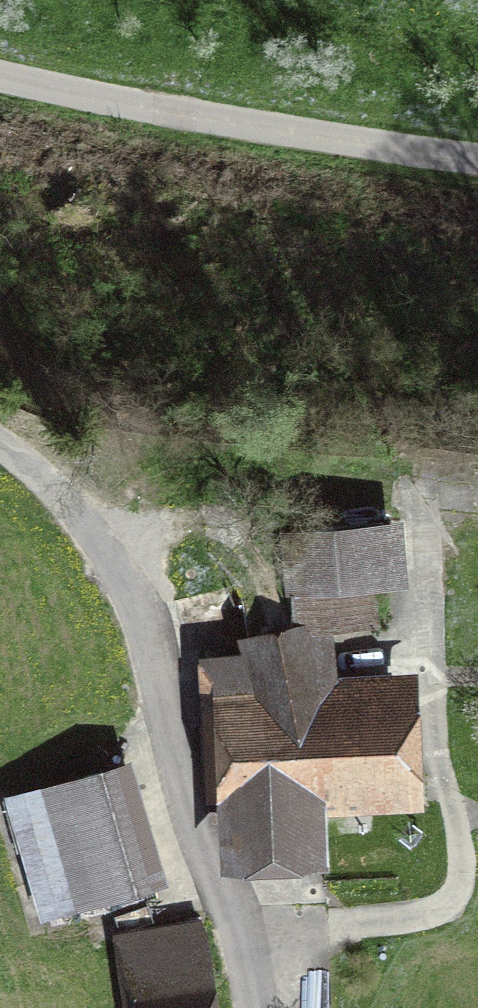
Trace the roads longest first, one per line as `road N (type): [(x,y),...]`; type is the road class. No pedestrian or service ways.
road 1 (unclassified): [(0,445),(95,538),(139,624),(201,852),(239,955),(247,1007)]
road 2 (track): [(239,955),(416,919),(461,890),(436,722),(424,550)]
road 3 (unclassified): [(0,79),(477,161)]

